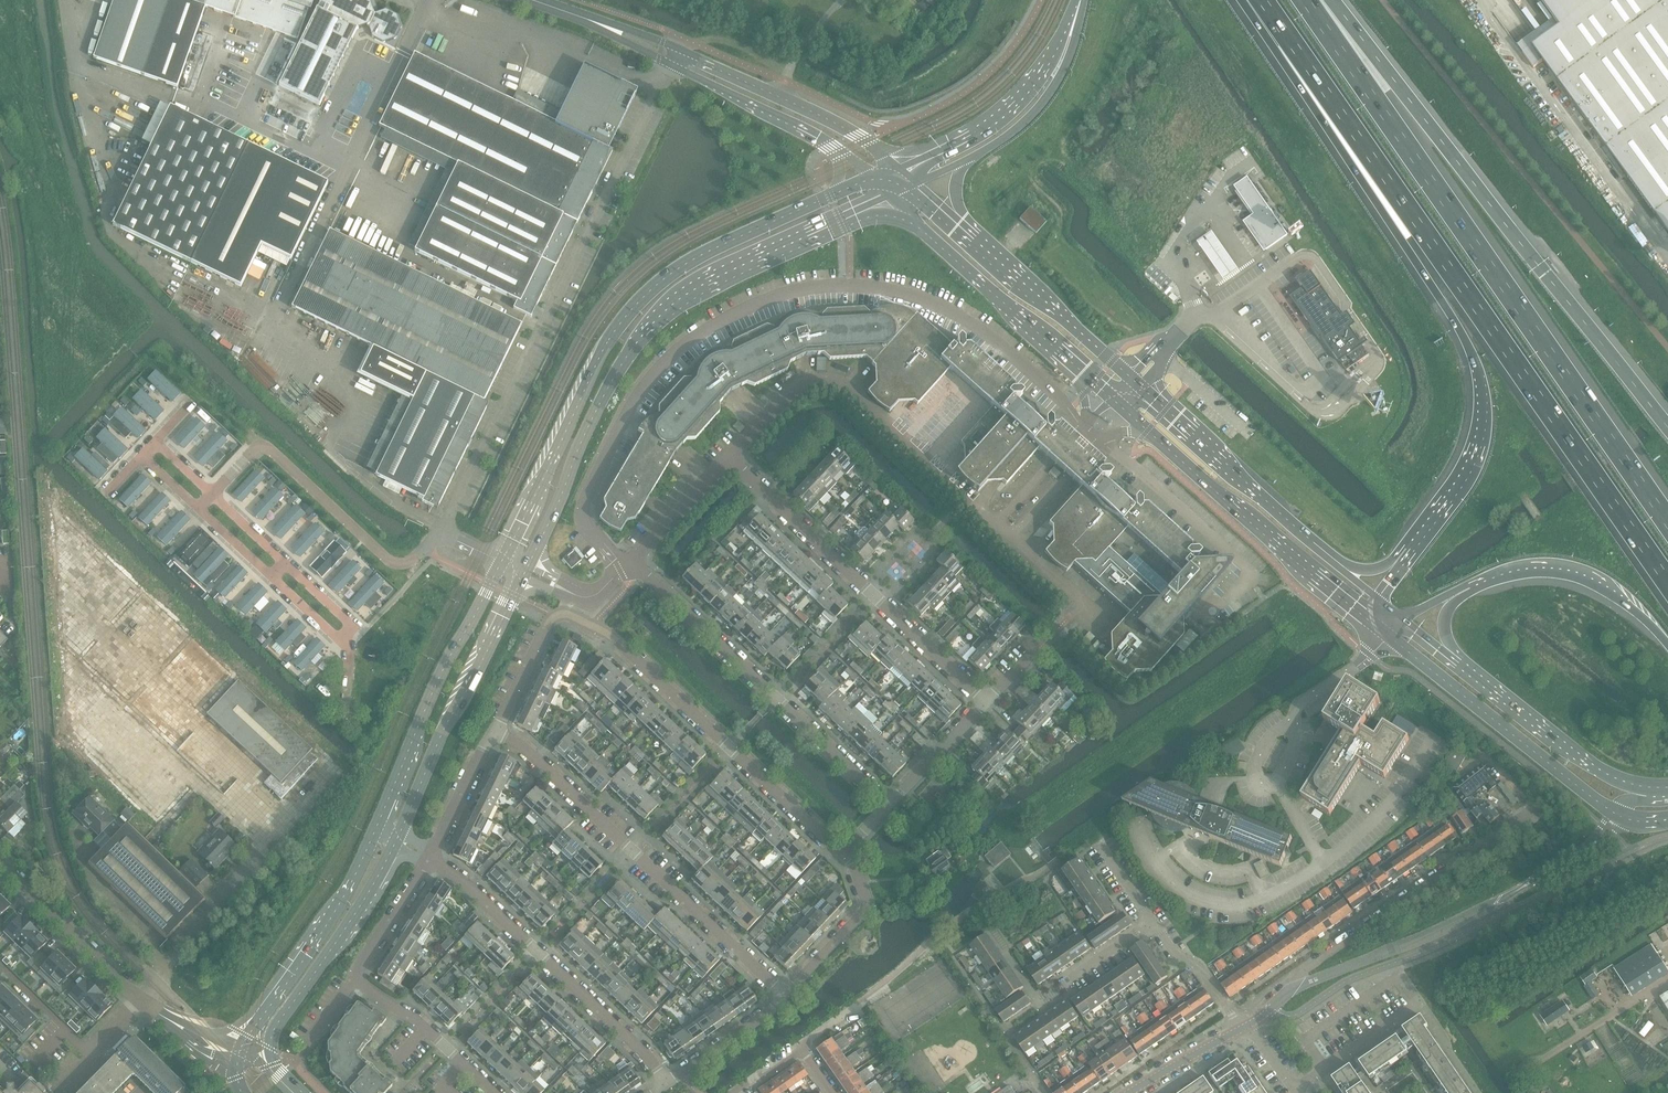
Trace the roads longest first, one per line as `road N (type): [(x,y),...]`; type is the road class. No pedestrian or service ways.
road 1 (unclassified): [(1082,427),(978,328),(937,304),(850,285),(778,297),(696,338),(638,400),(584,522),(629,562)]
road 2 (motorway): [(1262,0),(1667,582)]
road 3 (motorway): [(1667,523),(1307,0)]
road 4 (motorway): [(1261,0),(1483,379),(1474,454),(1415,544)]
road 5 (secondary): [(872,179),(697,255),(649,289),(611,334),(501,562)]
road 6 (secondary): [(529,566),(616,378),(656,322),(686,297),(891,197)]
road 7 (motorway): [(1667,427),(1333,0)]
road 8 (unclassified): [(443,530),(672,65)]
road 9 (residential): [(492,735),(543,630),(563,612),(613,634),(843,853)]
road 10 (residential): [(788,992),(522,746),(492,735)]
road 11 (residential): [(1249,1026),(1311,965),(1546,804)]
road 12 (residential): [(991,699),(727,456)]
road 13 (residential): [(891,804),(629,562)]
road 14 (unclassified): [(993,532),(837,384),(791,391),(727,456)]
road 15 (secondary): [(1387,632),(1617,819),(1667,822)]
road 16 (residential): [(667,1083),(471,889),(429,860)]
road 17 (residential): [(443,530),(411,561),(389,562),(263,447),(213,495)]
road 18 (secondary): [(1154,434),(1387,632)]
road 19 (secondary): [(501,562),(441,670),(375,830)]
road 20 (secondary): [(400,841),(523,577)]
road 21 (unclassified): [(1323,863),(1279,784),(1295,739),(1295,709),(1357,667),(1387,632)]
road 22 (unclassified): [(1203,619),(1255,564),(1100,441)]
road 23 (secondary): [(257,1058),(346,935),(400,841)]
road 24 (secondary): [(375,830),(346,894),(243,1049)]
road 25 (secondary): [(891,197),(1077,365)]
road 26 (unclassified): [(897,168),(840,122),(681,47)]
road 27 (secondary): [(1667,788),(1630,782),(1582,756),(1470,671)]
road 28 (unclassified): [(672,65),(813,134),(872,179)]
road 29 (tertiary): [(1072,29),(1016,103),(897,168)]
road 30 (motorway): [(1471,586),(1519,570),(1578,572),(1615,593),(1667,644)]
road 31 (secondary): [(1131,380),(967,233)]
road 32 (secondary): [(1318,548),(1165,408)]
road 33 (residential): [(271,576),(339,640),(353,626),(284,562)]
road 34 (residential): [(0,967),(88,1052),(140,997)]
road 35 (residential): [(140,997),(0,865)]
road 36 (residential): [(494,1092),(425,1028),(355,978)]
road 37 (residential): [(788,992),(867,907),(843,853)]
road 38 (tertiary): [(971,159),(1040,107),(1058,82),(1072,29)]
road 39 (residential): [(1420,1003),(1294,1090)]
road 40 (residential): [(667,1083),(788,992)]
road 41 (residential): [(891,804),(991,699)]
road 42 (unclassified): [(727,456),(629,562)]
road 43 (residential): [(1249,1026),(1151,922)]
road 44 (residential): [(429,860),(492,735)]
road 45 (residential): [(355,978),(429,860)]
road 46 (unclassified): [(1008,545),(1100,441)]
road 47 (unclassified): [(1082,427),(993,532)]
road 48 (residential): [(1132,1092),(1249,1026)]
road 49 (unclassified): [(1104,633),(1008,545)]

